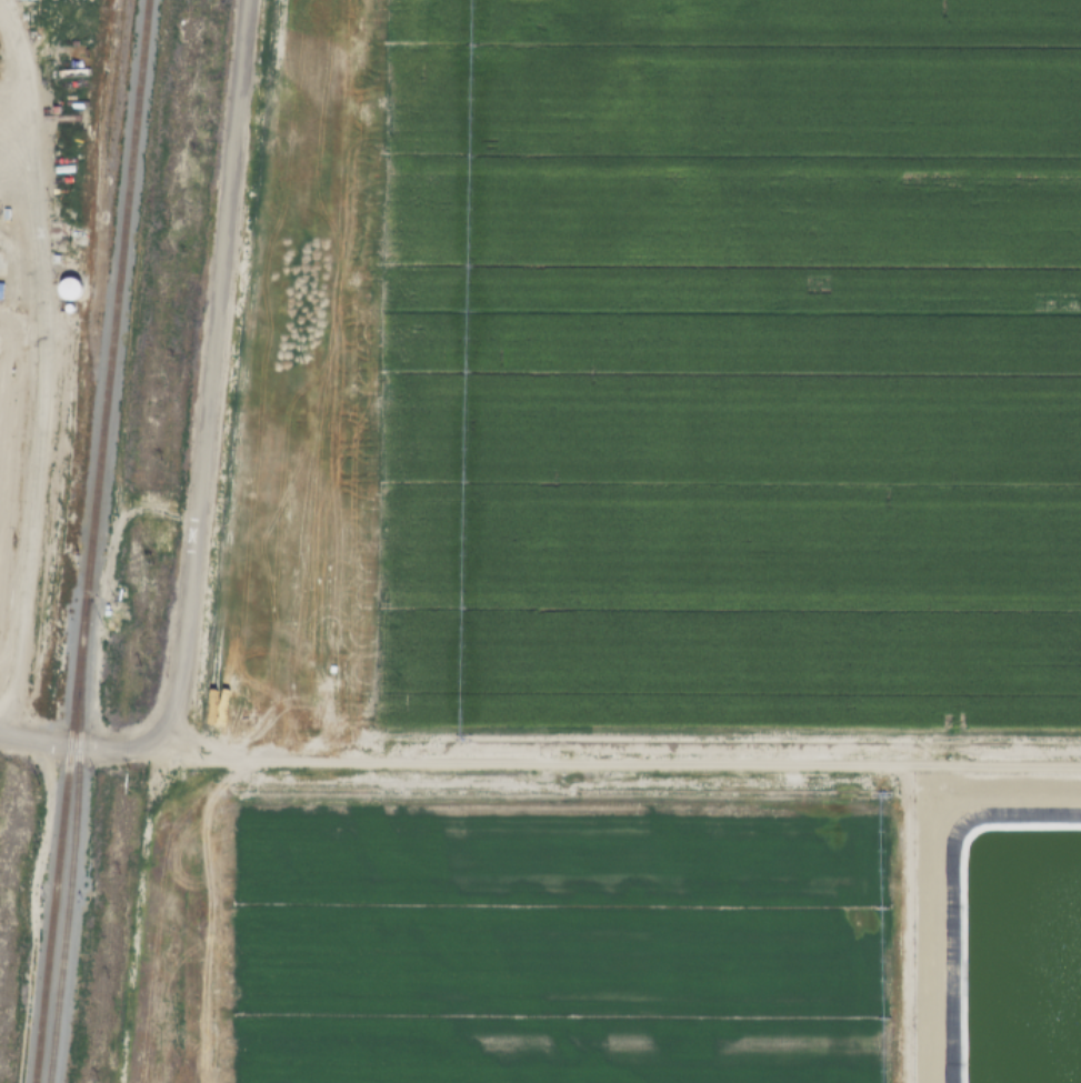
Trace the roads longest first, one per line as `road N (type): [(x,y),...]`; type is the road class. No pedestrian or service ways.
road 1 (residential): [(246,0),(178,700),(156,740),(134,751),(0,737)]

